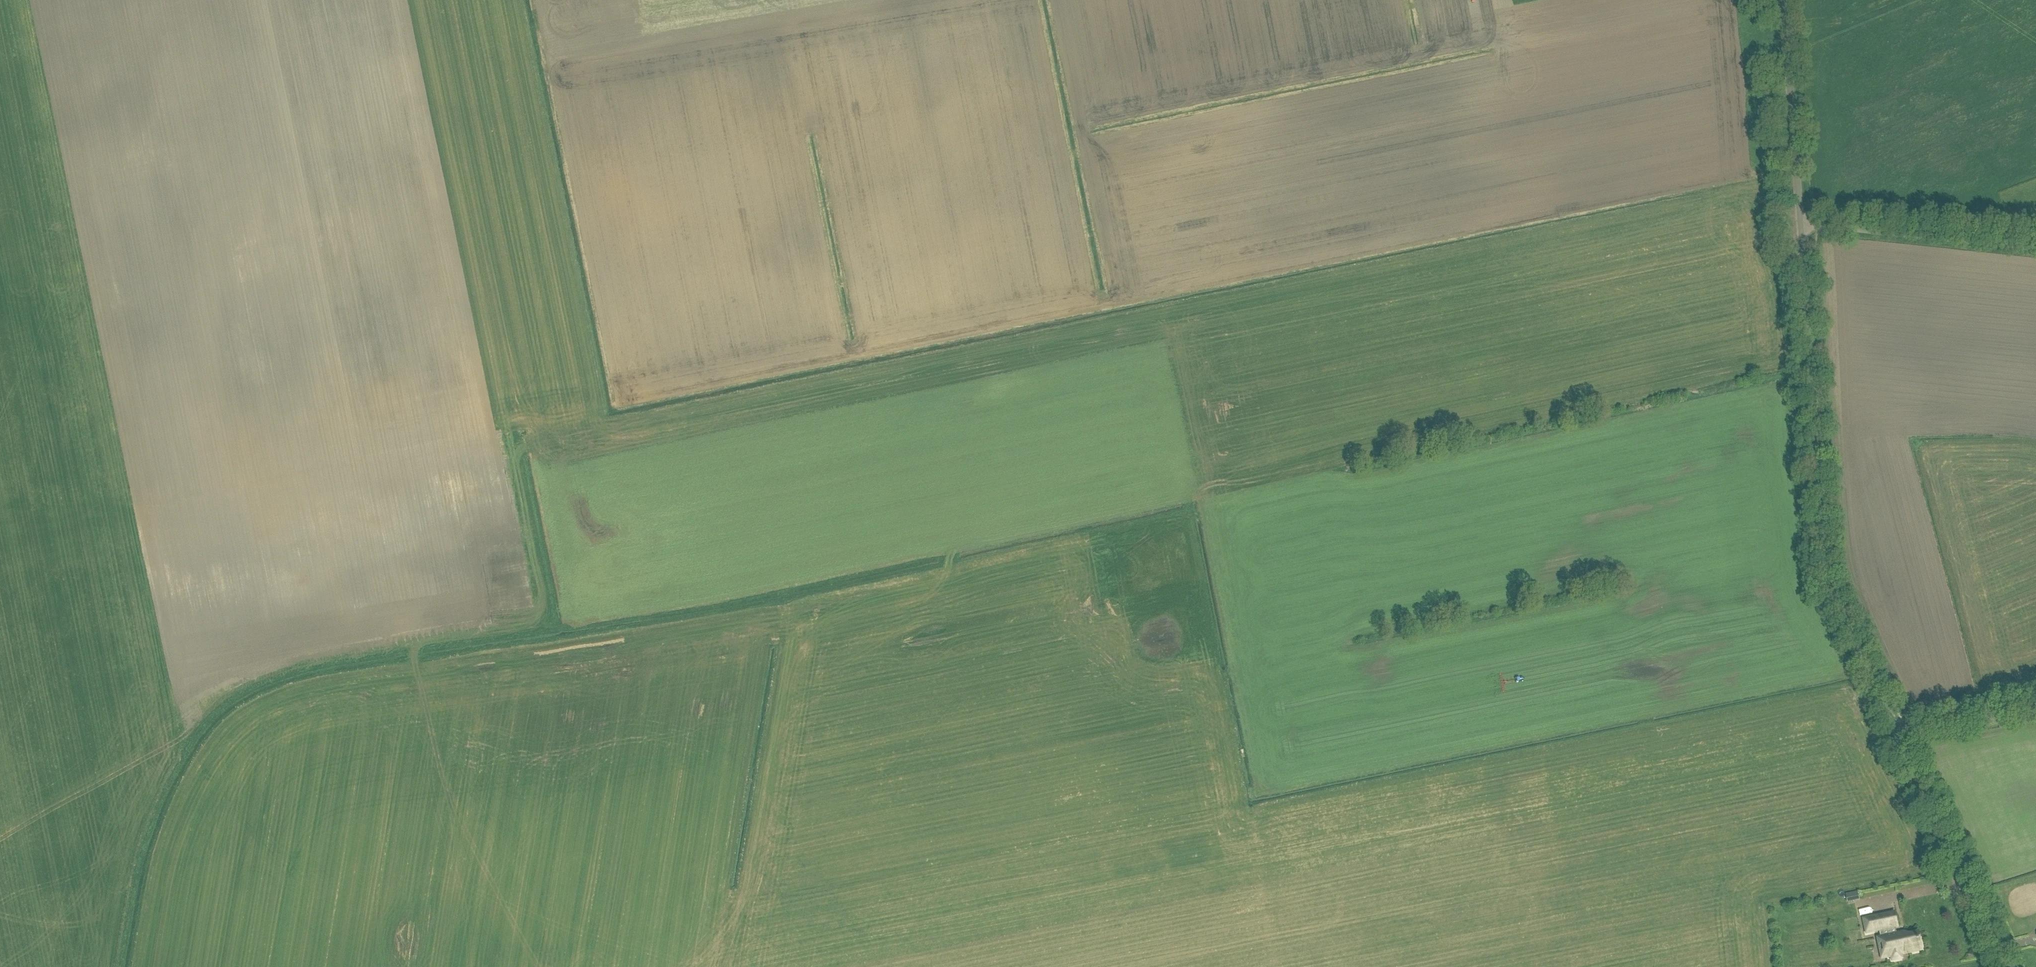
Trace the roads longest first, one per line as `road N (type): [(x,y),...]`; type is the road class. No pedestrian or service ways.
road 1 (unclassified): [(1901,737),(1829,577),(1801,225)]
road 2 (unclassified): [(2008,966),(1901,737)]
road 3 (unclassified): [(1801,225),(2035,247)]
road 4 (unclassified): [(1801,225),(1783,0)]
road 5 (unclassified): [(1901,737),(2035,709)]

